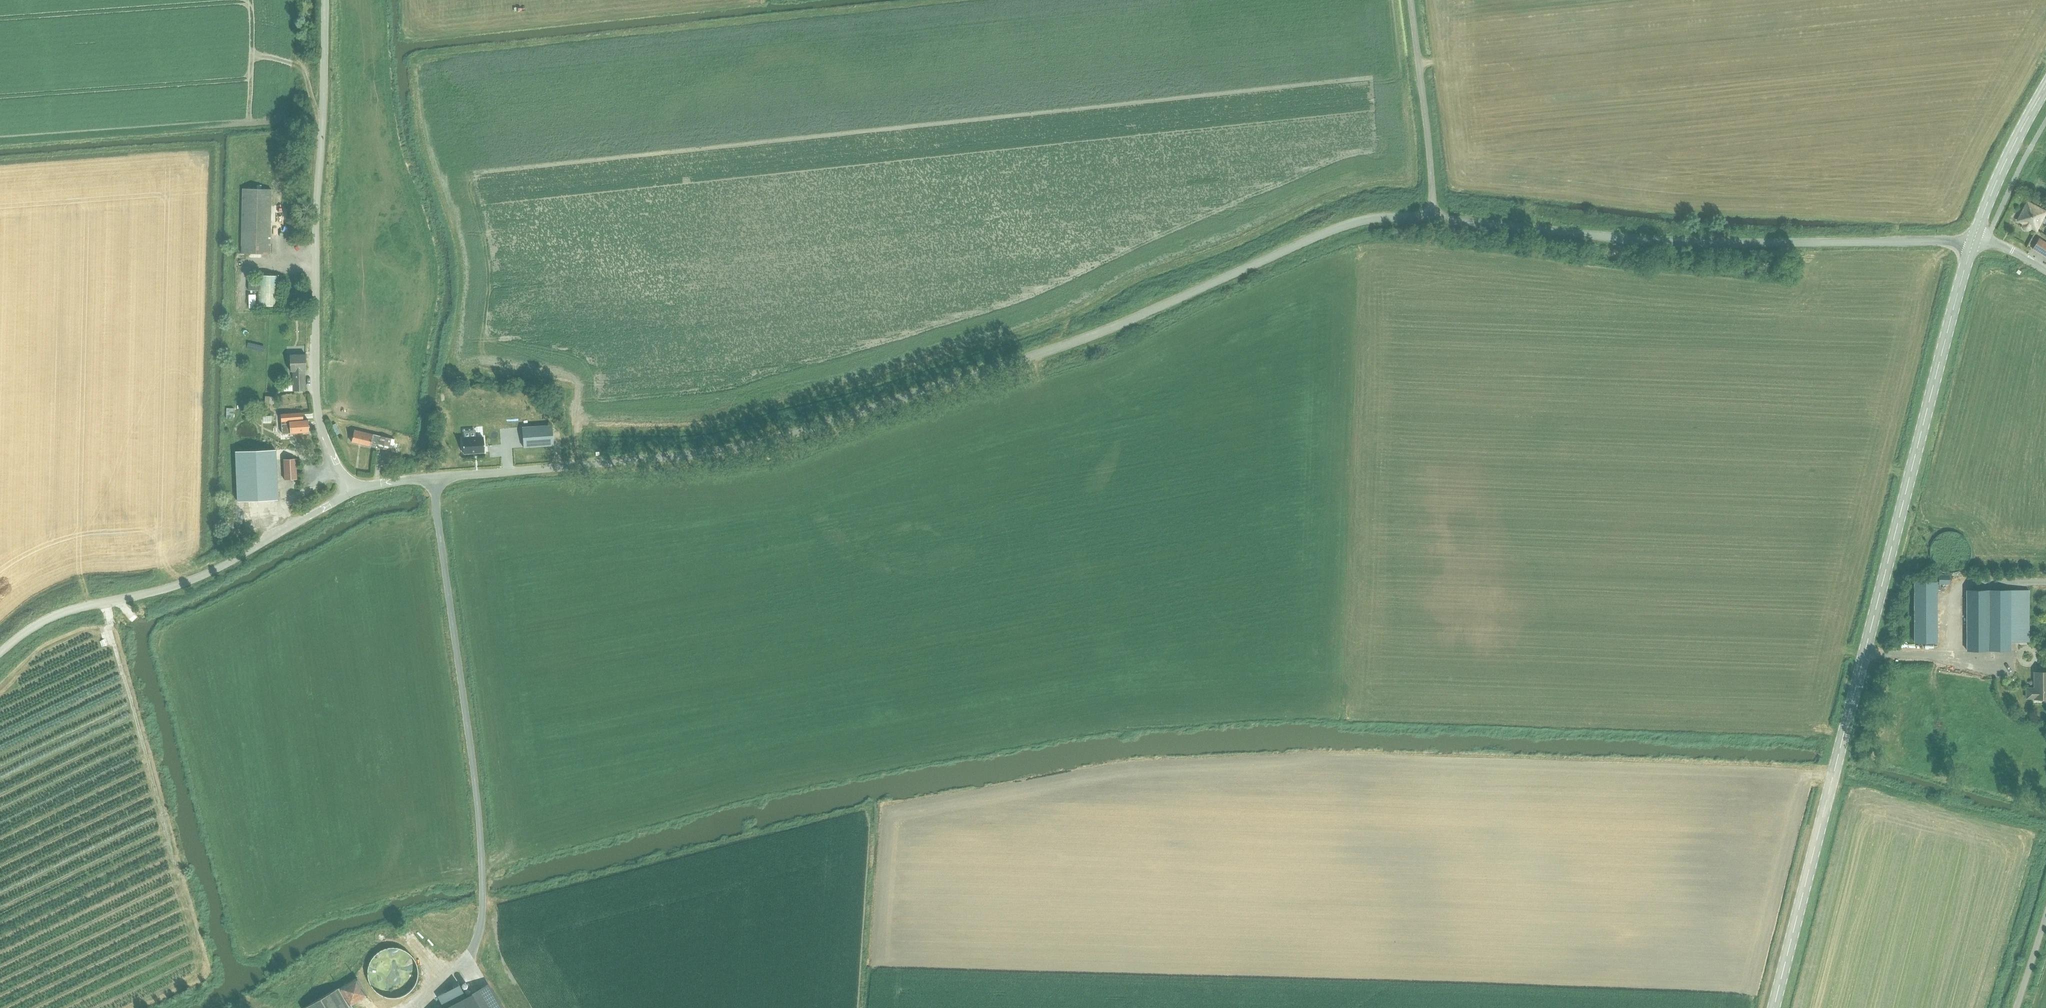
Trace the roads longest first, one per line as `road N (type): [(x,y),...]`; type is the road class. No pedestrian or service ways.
road 1 (tertiary): [(351,487),(739,449),(1060,346),(1372,219),(1438,218),(1626,239),(1973,241)]
road 2 (tertiary): [(1777,1007),(1973,241)]
road 3 (tertiary): [(351,487),(317,403),(324,0)]
road 4 (tertiary): [(0,656),(58,614),(219,568),(351,487)]
road 5 (track): [(1438,218),(1411,0)]
road 6 (tertiary): [(1973,241),(2045,87)]

